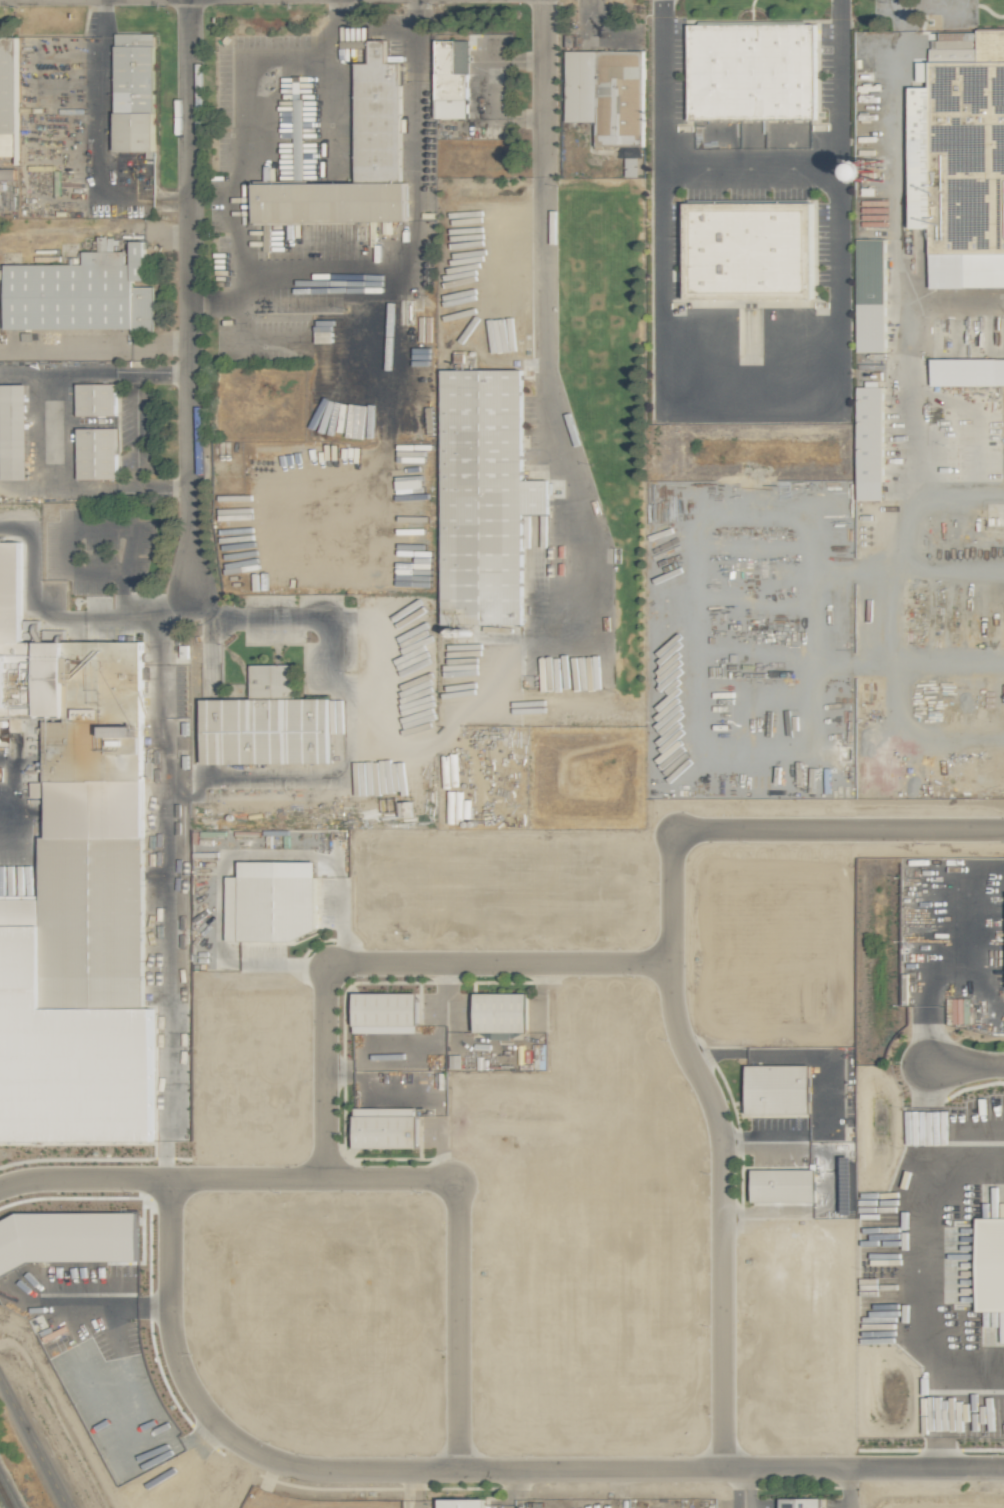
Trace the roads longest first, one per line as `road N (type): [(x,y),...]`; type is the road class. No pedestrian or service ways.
road 1 (residential): [(217,1430),(259,1459),(321,1474),(1003,1469)]
road 2 (residential): [(721,1469),(720,1152),(716,1121),(676,1022),(669,966),(673,833)]
road 3 (residential): [(188,0),(187,573)]
road 4 (residential): [(0,1188),(44,1179),(320,1176),(445,1186)]
road 5 (residential): [(669,966),(330,970)]
road 6 (residential): [(1003,827),(673,833)]
road 7 (residential): [(454,1472),(453,1204),(445,1186)]
road 8 (residential): [(169,1178),(171,1355),(197,1409),(217,1430)]
road 9 (residential): [(320,1176),(321,992),(330,970)]
road 10 (tertiary): [(0,1387),(64,1507)]

